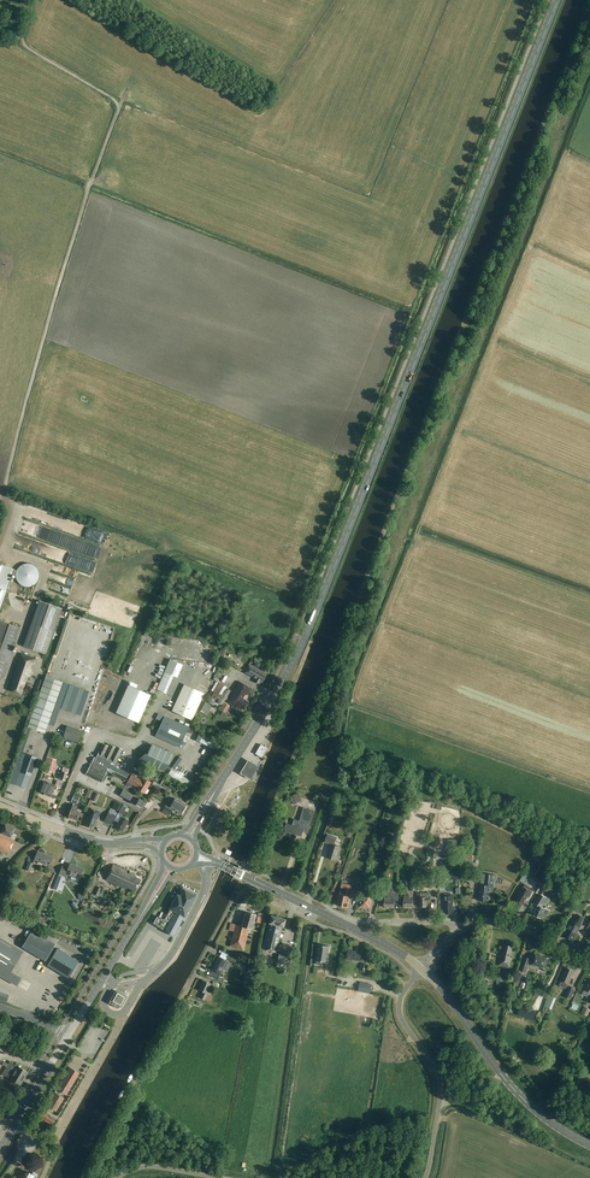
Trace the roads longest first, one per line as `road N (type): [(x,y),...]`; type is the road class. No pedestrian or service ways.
road 1 (track): [(589,9),(249,868)]
road 2 (primary): [(214,793),(304,639),(557,0)]
road 3 (track): [(27,0),(25,43),(120,109),(6,469),(2,495),(14,510)]
road 4 (primary): [(589,1144),(515,1091),(422,969)]
road 5 (unclassified): [(425,1177),(441,1084),(399,1008),(422,969)]
road 6 (primary): [(422,969),(252,879)]
road 7 (unclassified): [(175,1010),(252,879)]
road 8 (primary): [(68,1036),(144,910)]
road 9 (secondary): [(139,841),(97,843),(0,806)]
road 10 (tertiary): [(589,957),(508,923),(458,931)]
road 11 (track): [(589,1163),(470,1108)]

